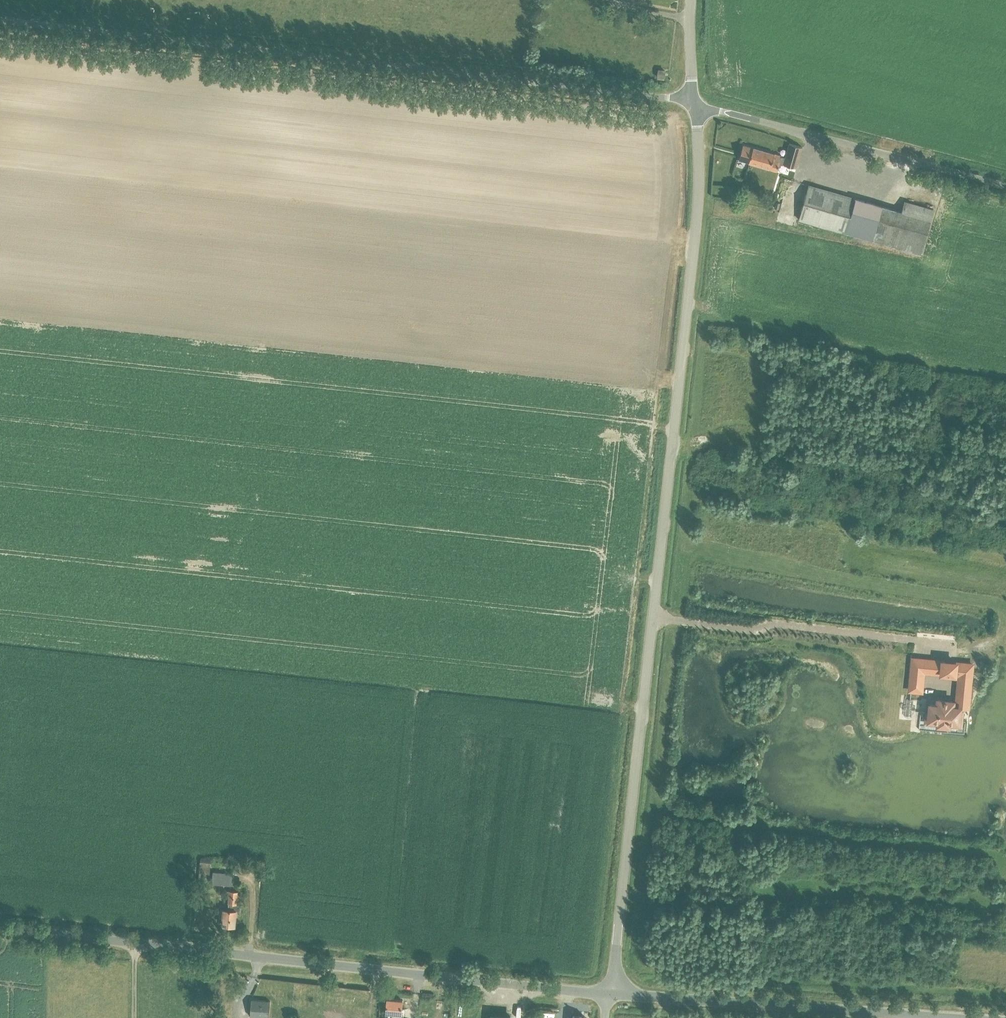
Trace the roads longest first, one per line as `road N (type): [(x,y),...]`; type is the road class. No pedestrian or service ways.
road 1 (tertiary): [(611,994),(698,211),(695,105)]
road 2 (unclassified): [(695,105),(0,20)]
road 3 (tertiary): [(611,994),(0,928)]
road 4 (tertiary): [(948,1017),(611,994)]
road 5 (unclassified): [(1005,186),(695,105)]

